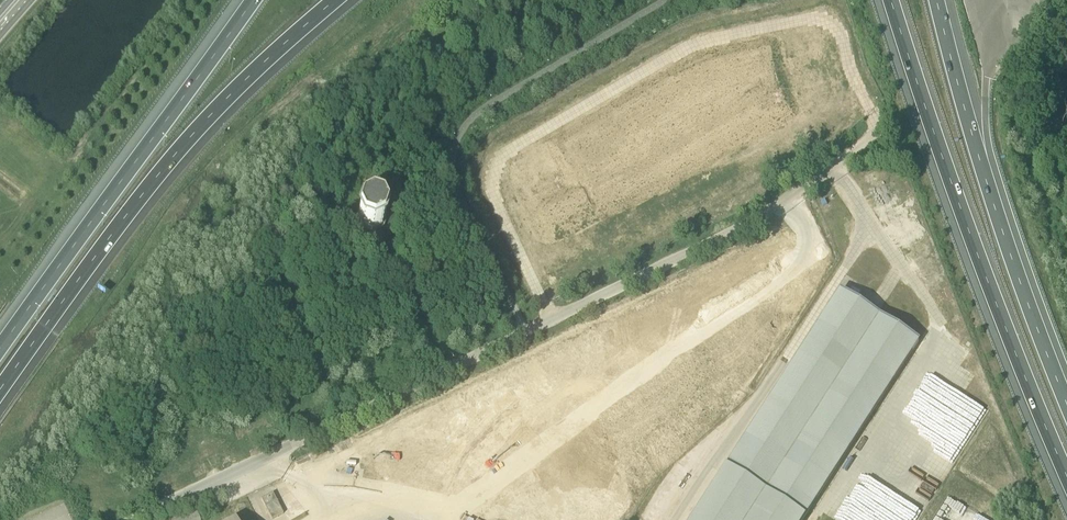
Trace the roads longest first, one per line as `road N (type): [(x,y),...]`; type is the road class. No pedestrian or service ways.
road 1 (motorway): [(0,390),(187,142),(337,0)]
road 2 (motorway): [(892,0),(965,224),(1066,480)]
road 3 (unclassified): [(138,519),(525,333)]
road 4 (motorway): [(250,0),(0,346)]
road 5 (motorway): [(1066,405),(1003,234),(936,0)]
road 6 (unclassified): [(888,126),(754,221),(525,333)]

